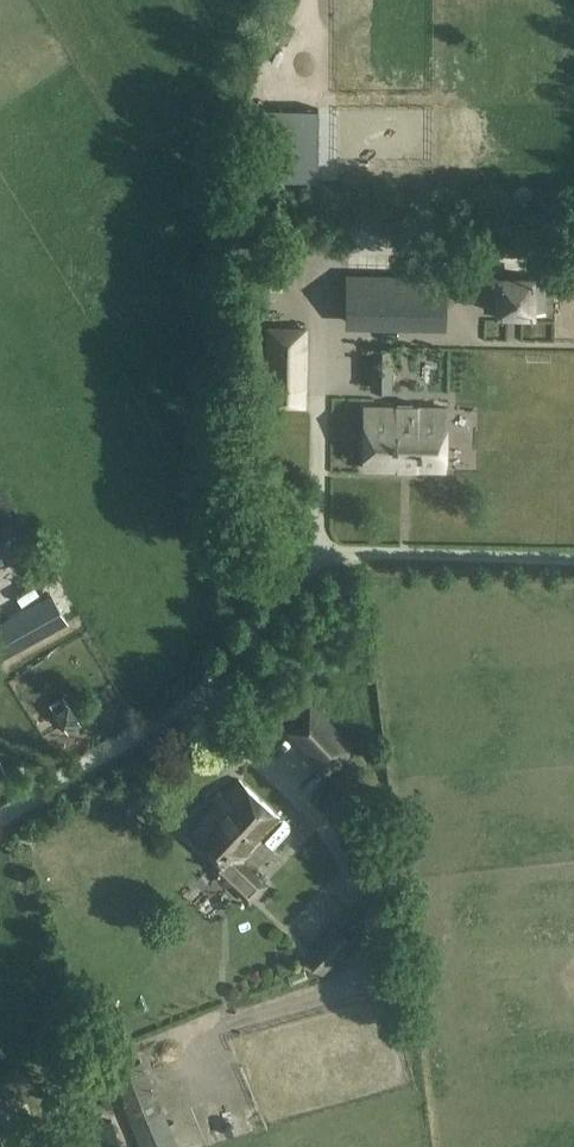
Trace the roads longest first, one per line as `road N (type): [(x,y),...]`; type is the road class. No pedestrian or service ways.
road 1 (unclassified): [(0,821),(167,714),(312,558)]

